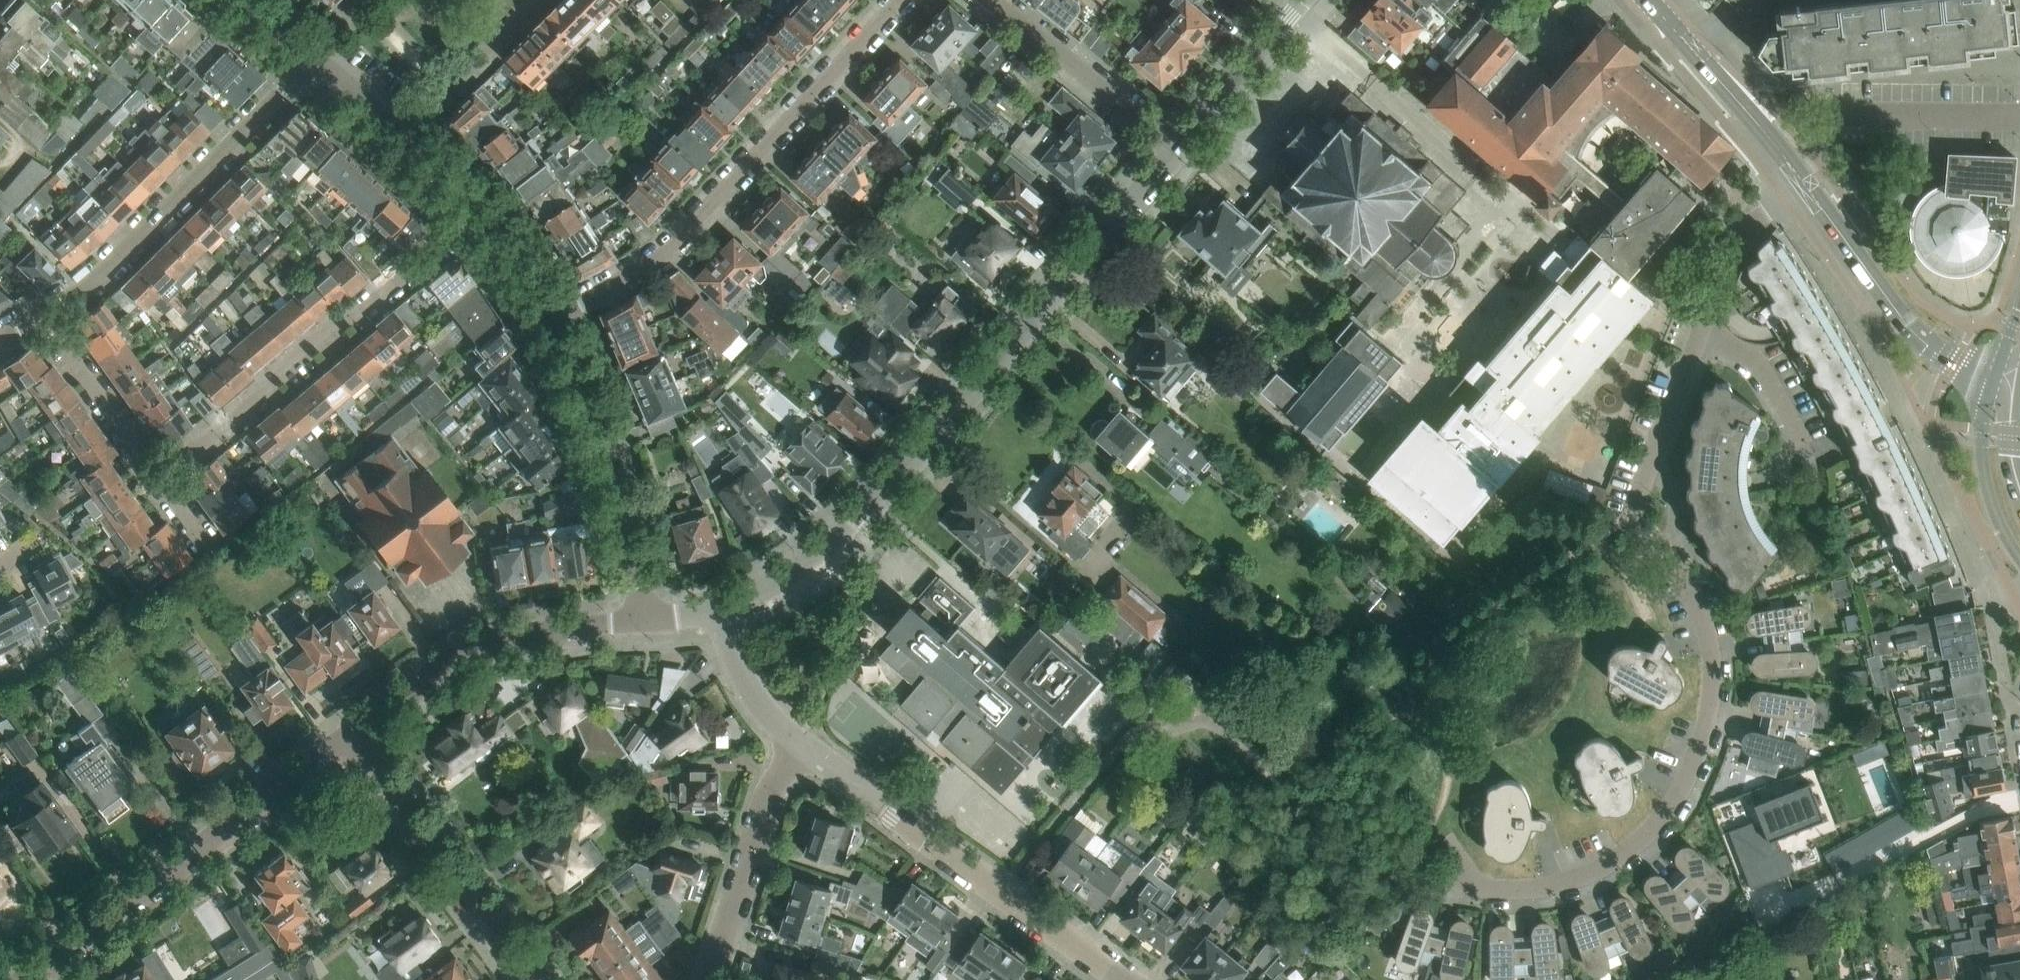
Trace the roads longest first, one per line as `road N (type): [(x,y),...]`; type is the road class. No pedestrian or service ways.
road 1 (residential): [(1469,883),(1546,887),(1604,866),(1664,813),(1694,762),(1710,702),(1710,646),(1693,594),(1638,512),(1701,331)]
road 2 (residential): [(722,612),(802,568),(857,517),(1179,149)]
road 3 (residential): [(554,314),(650,263),(896,0)]
road 4 (residential): [(155,479),(479,211)]
road 5 (residential): [(25,979),(353,728)]
road 6 (residential): [(1112,979),(804,746)]
road 7 (residential): [(44,316),(112,270),(311,64)]
road 8 (residential): [(647,624),(607,437),(554,314)]
road 9 (residential): [(353,728),(427,674),(497,639),(647,624)]
road 10 (residential): [(537,979),(353,728)]
road 11 (tertiary): [(1991,386),(1911,329),(1805,186)]
road 12 (residential): [(714,979),(777,781),(804,746)]
road 13 (tertiary): [(1805,186),(1648,0)]
road 14 (residential): [(1179,149),(987,0)]
road 15 (residential): [(405,137),(520,19),(549,0)]
road 16 (residential): [(155,479),(44,316)]
road 17 (residential): [(1179,149),(1303,0)]
road 18 (residential): [(2019,118),(1830,114)]
road 19 (residential): [(1701,331),(1743,235),(1805,186)]
road 20 (tertiary): [(1991,386),(1981,441),(1987,488),(2019,560)]
road 21 (residential): [(804,746),(764,715),(733,669),(722,612)]
road 22 (residential): [(1801,440),(1755,361),(1701,331)]
road 23 (residential): [(554,314),(479,211)]

